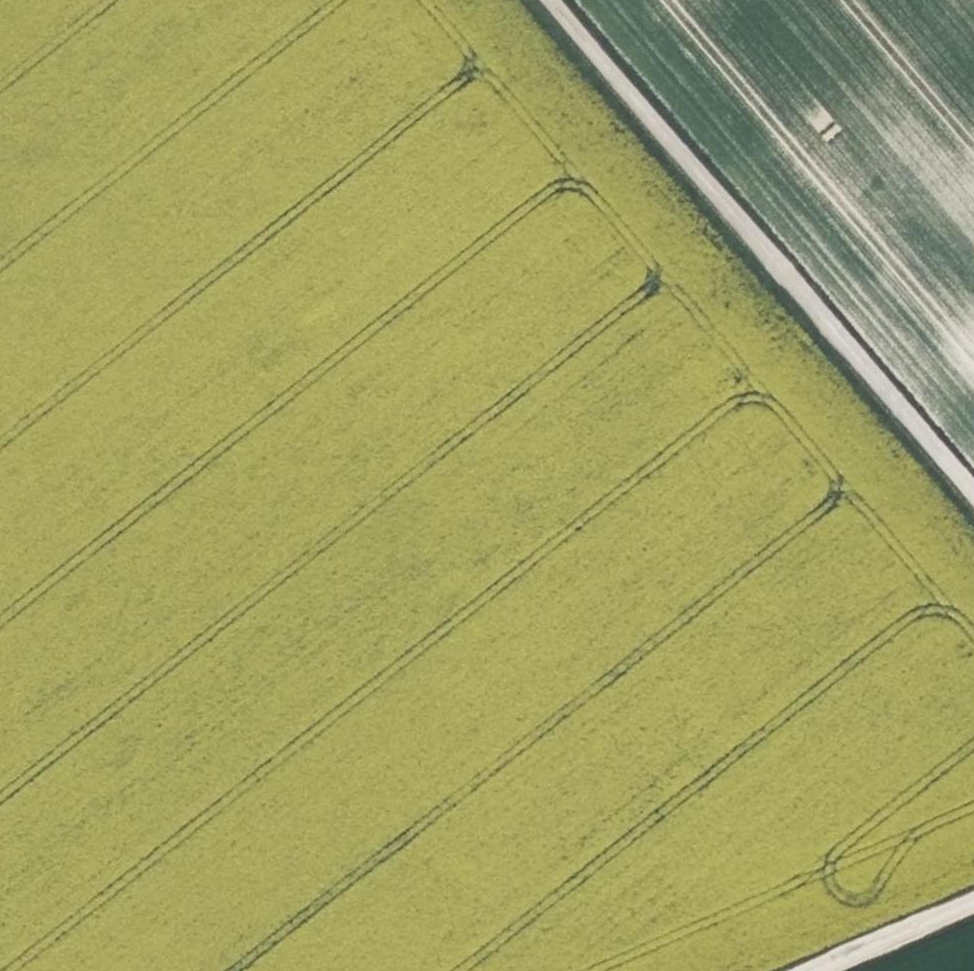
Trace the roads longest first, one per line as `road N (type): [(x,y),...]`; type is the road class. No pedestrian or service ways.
road 1 (track): [(551,0),(973,491)]
road 2 (track): [(814,970),(973,902)]

